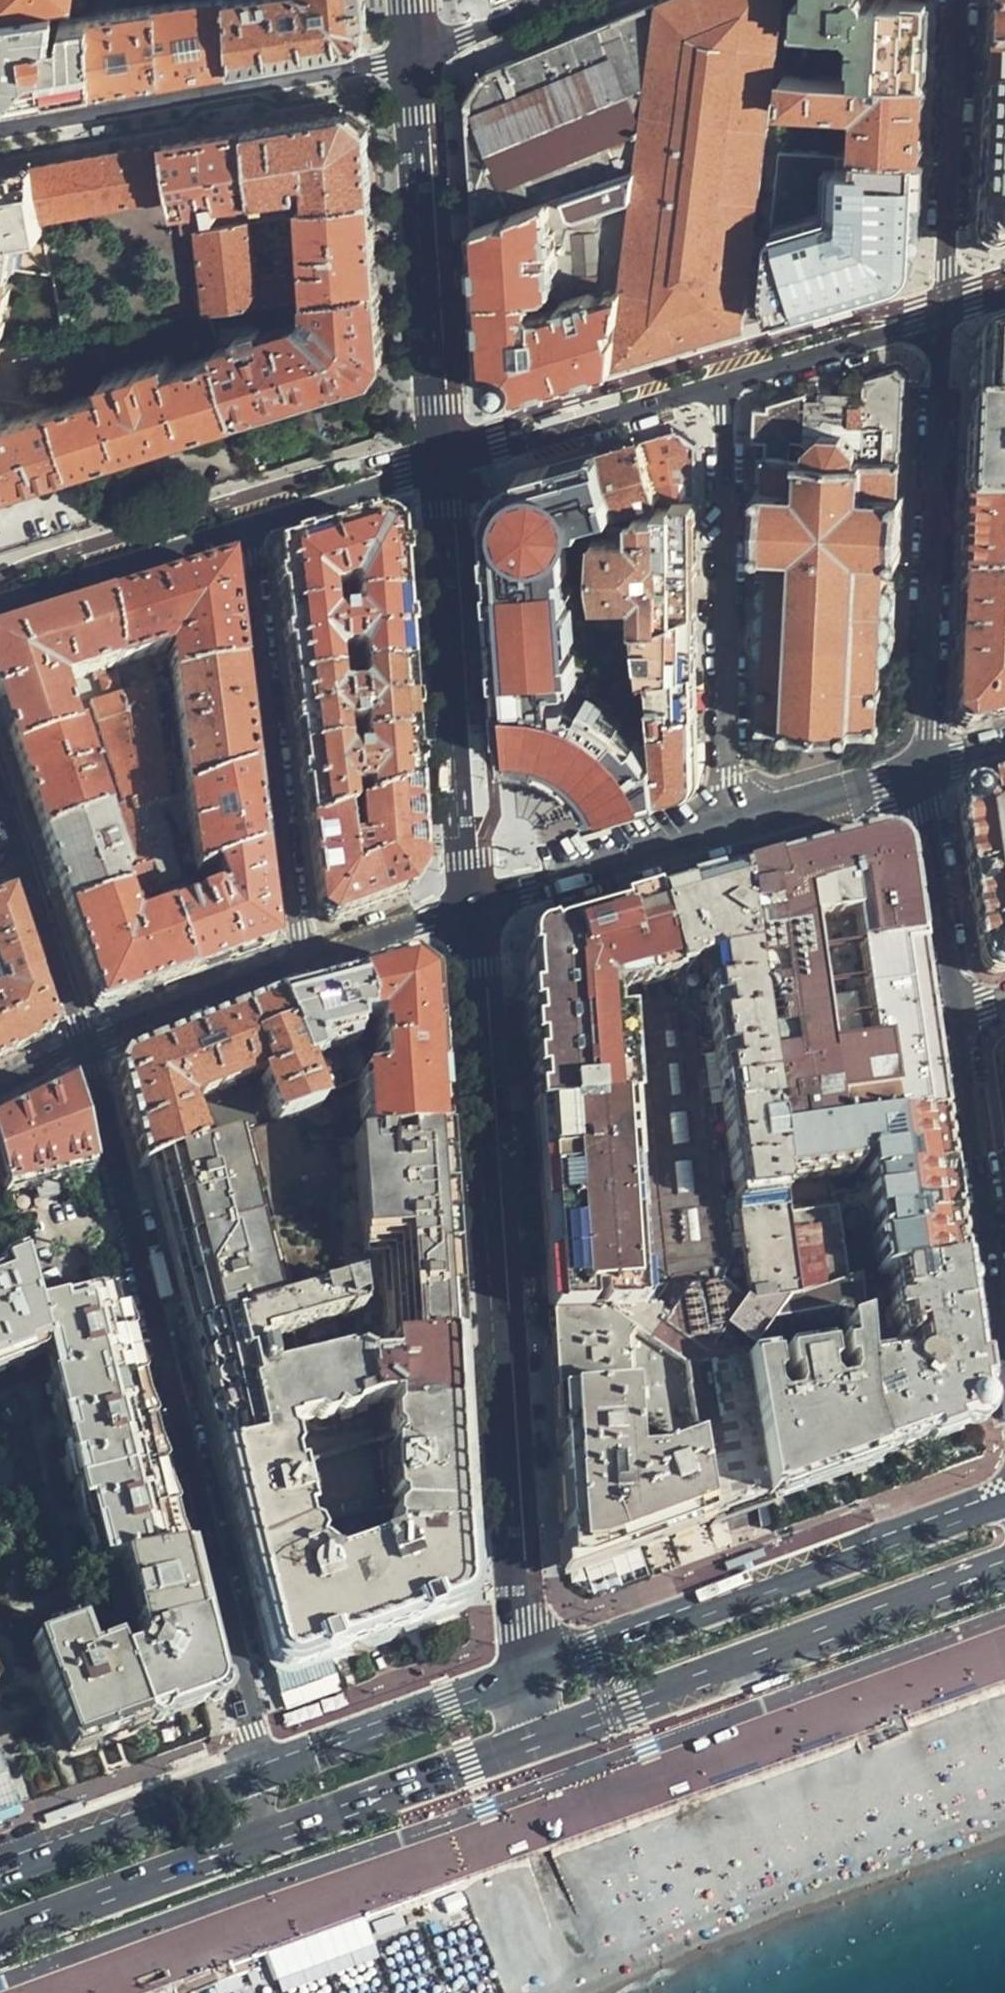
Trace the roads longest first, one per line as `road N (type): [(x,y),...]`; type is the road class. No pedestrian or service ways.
road 1 (primary): [(231,1851),(1004,1567)]
road 2 (primary): [(1004,1499),(606,1640),(264,1773)]
road 3 (residential): [(264,1773),(83,1046)]
road 4 (secondary): [(0,133),(400,61),(560,0)]
road 5 (tertiary): [(723,380),(250,520)]
road 6 (residential): [(299,956),(738,825)]
road 7 (residential): [(925,768),(946,311)]
road 8 (residential): [(723,380),(729,777),(738,825)]
road 9 (residential): [(250,520),(299,956)]
road 10 (residential): [(1004,1358),(960,1020)]
road 11 (residential): [(946,311),(958,0)]
road 12 (primary): [(264,1773),(0,1868)]
road 13 (tertiary): [(250,520),(0,595)]
road 14 (residential): [(960,1020),(925,768)]
road 15 (primary): [(0,1936),(231,1851)]
road 16 (residential): [(83,1046),(299,956)]
road 17 (tertiary): [(946,311),(723,380)]
road 18 (residential): [(738,825),(925,768)]
road 19 (residential): [(83,1046),(23,867)]

